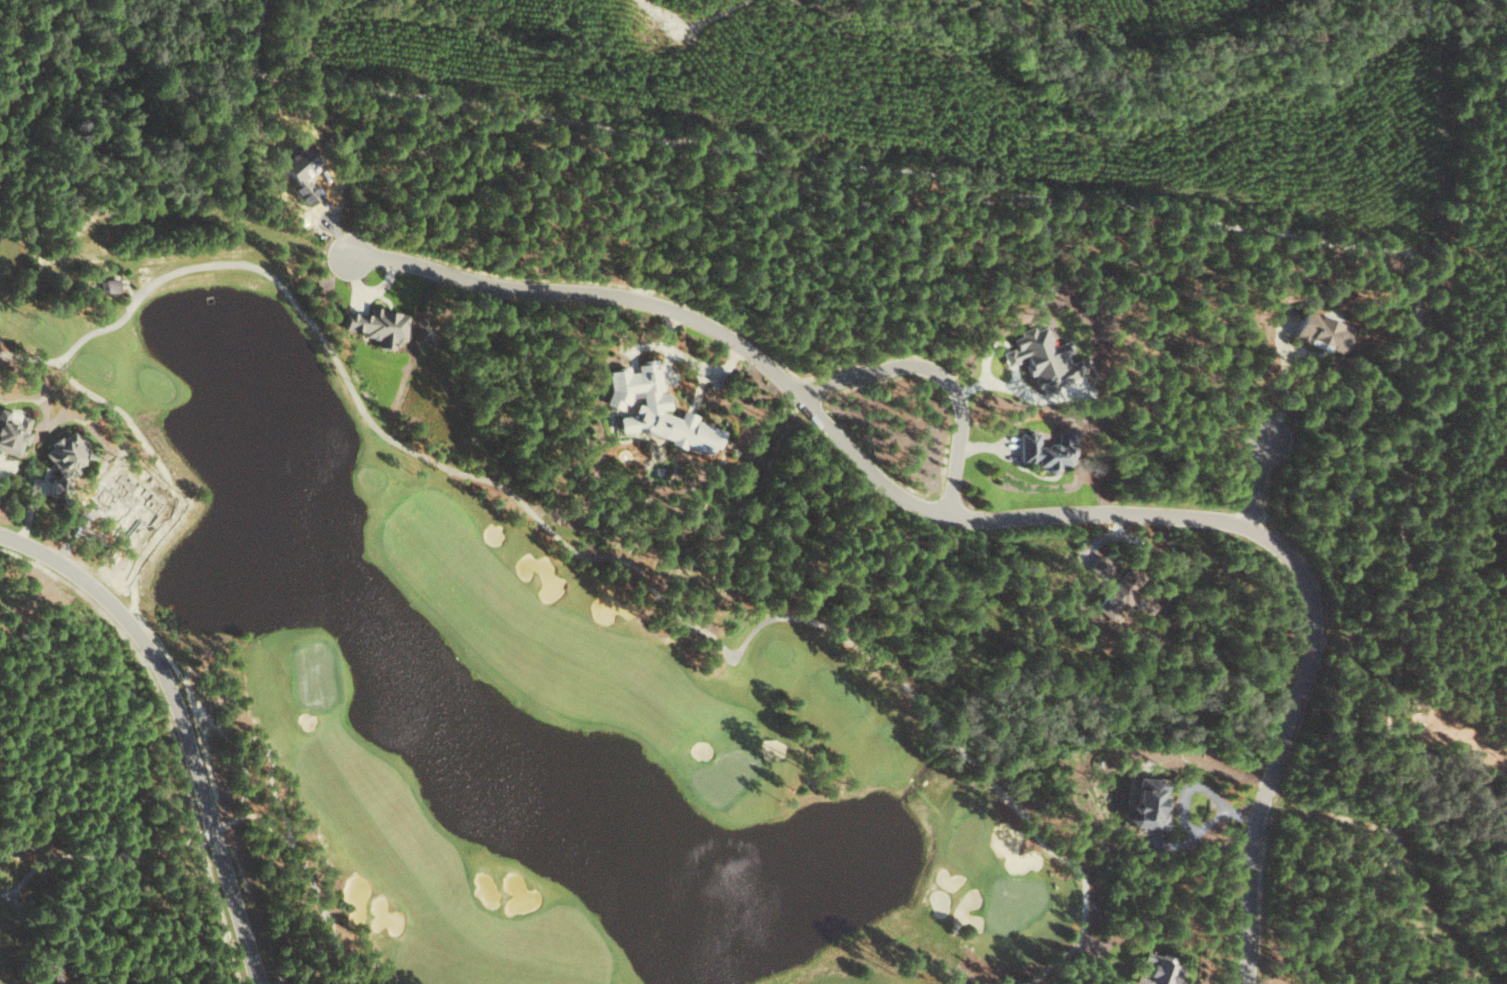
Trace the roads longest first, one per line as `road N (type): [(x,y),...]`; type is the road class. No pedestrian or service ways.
road 1 (residential): [(1248,983),(1257,819),(1315,627),(1306,583),(1279,547),(1250,528),(1193,517),(977,519),(935,512),(886,485),(759,353),(712,327),(628,297),(491,285),(377,256),(349,257)]
road 2 (residential): [(0,534),(105,594),(158,665),(209,802),(261,983)]
road 3 (residential): [(952,515),(961,412),(944,376),(908,363),(798,395)]

